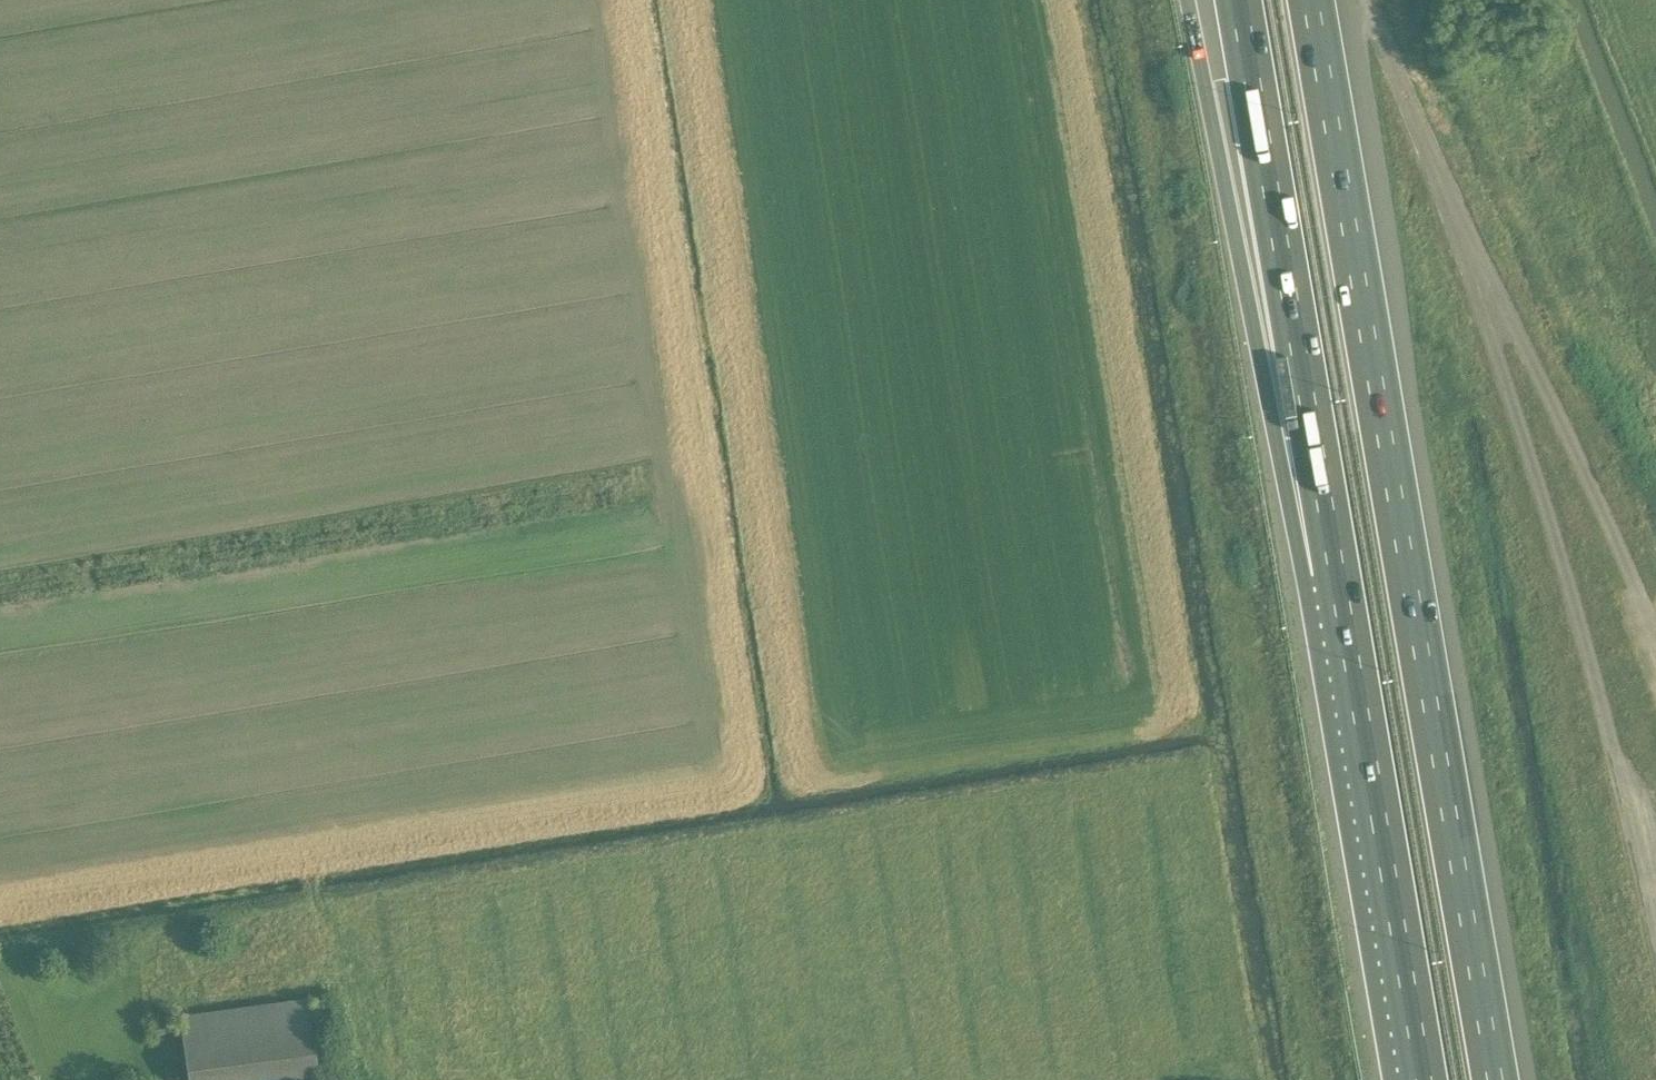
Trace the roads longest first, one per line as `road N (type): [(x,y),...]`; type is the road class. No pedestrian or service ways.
road 1 (motorway): [(1497,1079),(1312,0)]
road 2 (motorway): [(1186,0),(1257,347),(1338,572)]
road 3 (motorway): [(1239,0),(1338,572)]
road 4 (motorway): [(1338,572),(1425,1079)]

